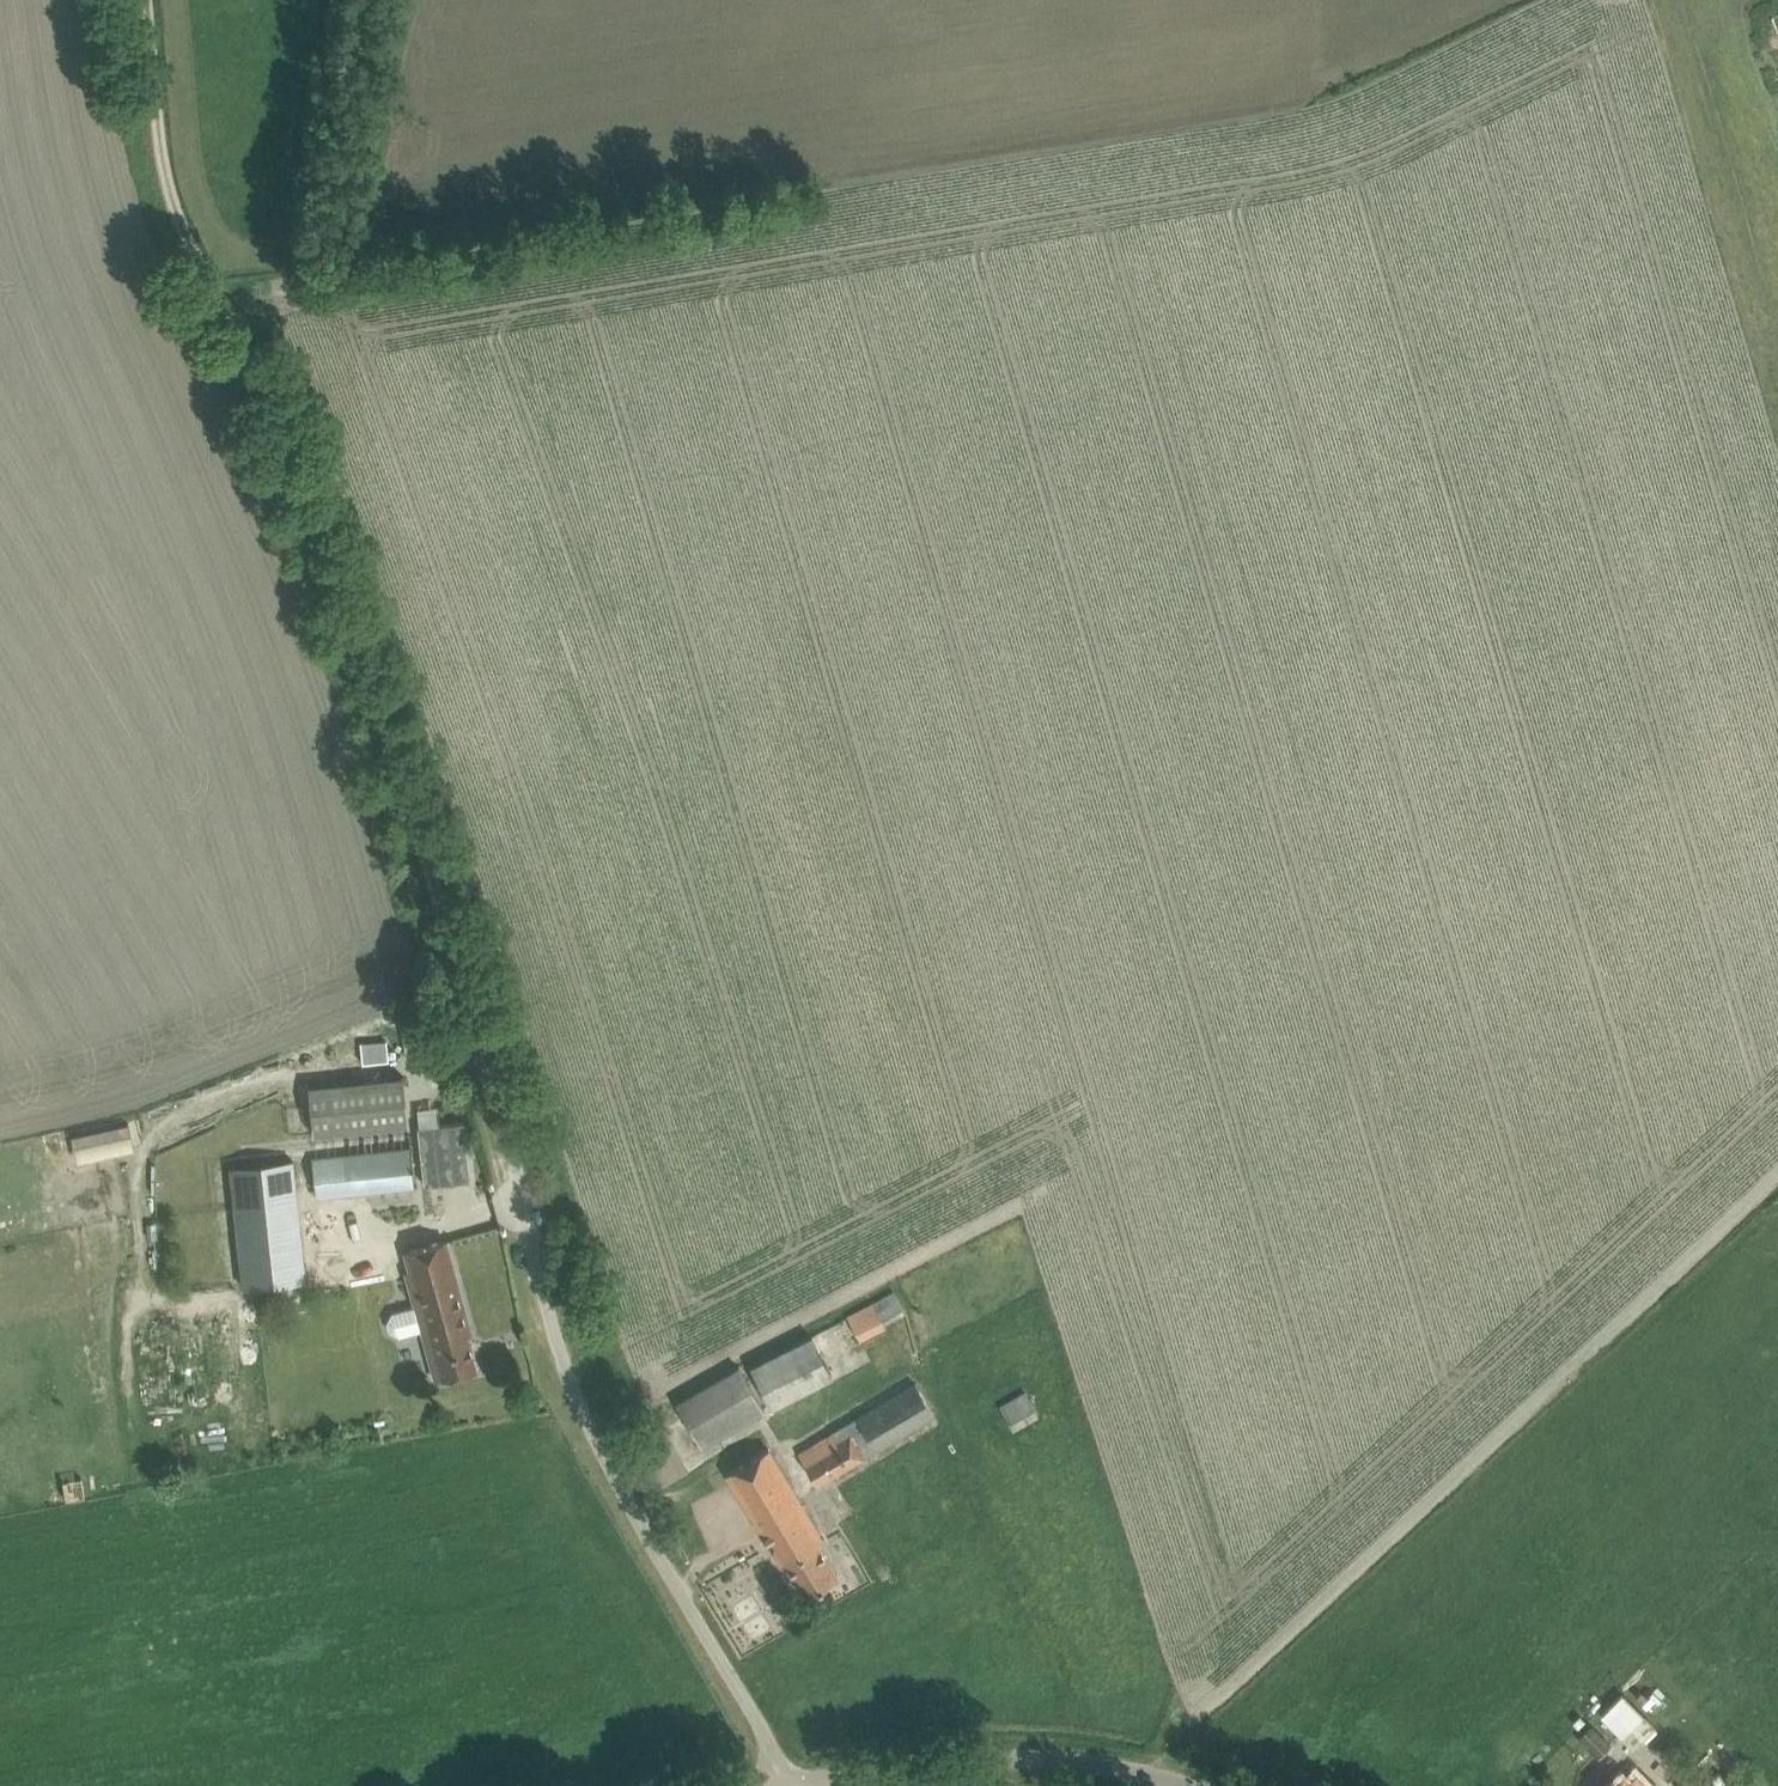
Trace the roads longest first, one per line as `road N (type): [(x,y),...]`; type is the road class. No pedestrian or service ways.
road 1 (track): [(151,0),(167,178),(287,439),(463,969),(495,1093)]
road 2 (unclassified): [(495,1093),(574,1394),(676,1584),(797,1781)]
road 3 (unclassified): [(797,1781),(957,1757),(1050,1758),(1194,1785)]

